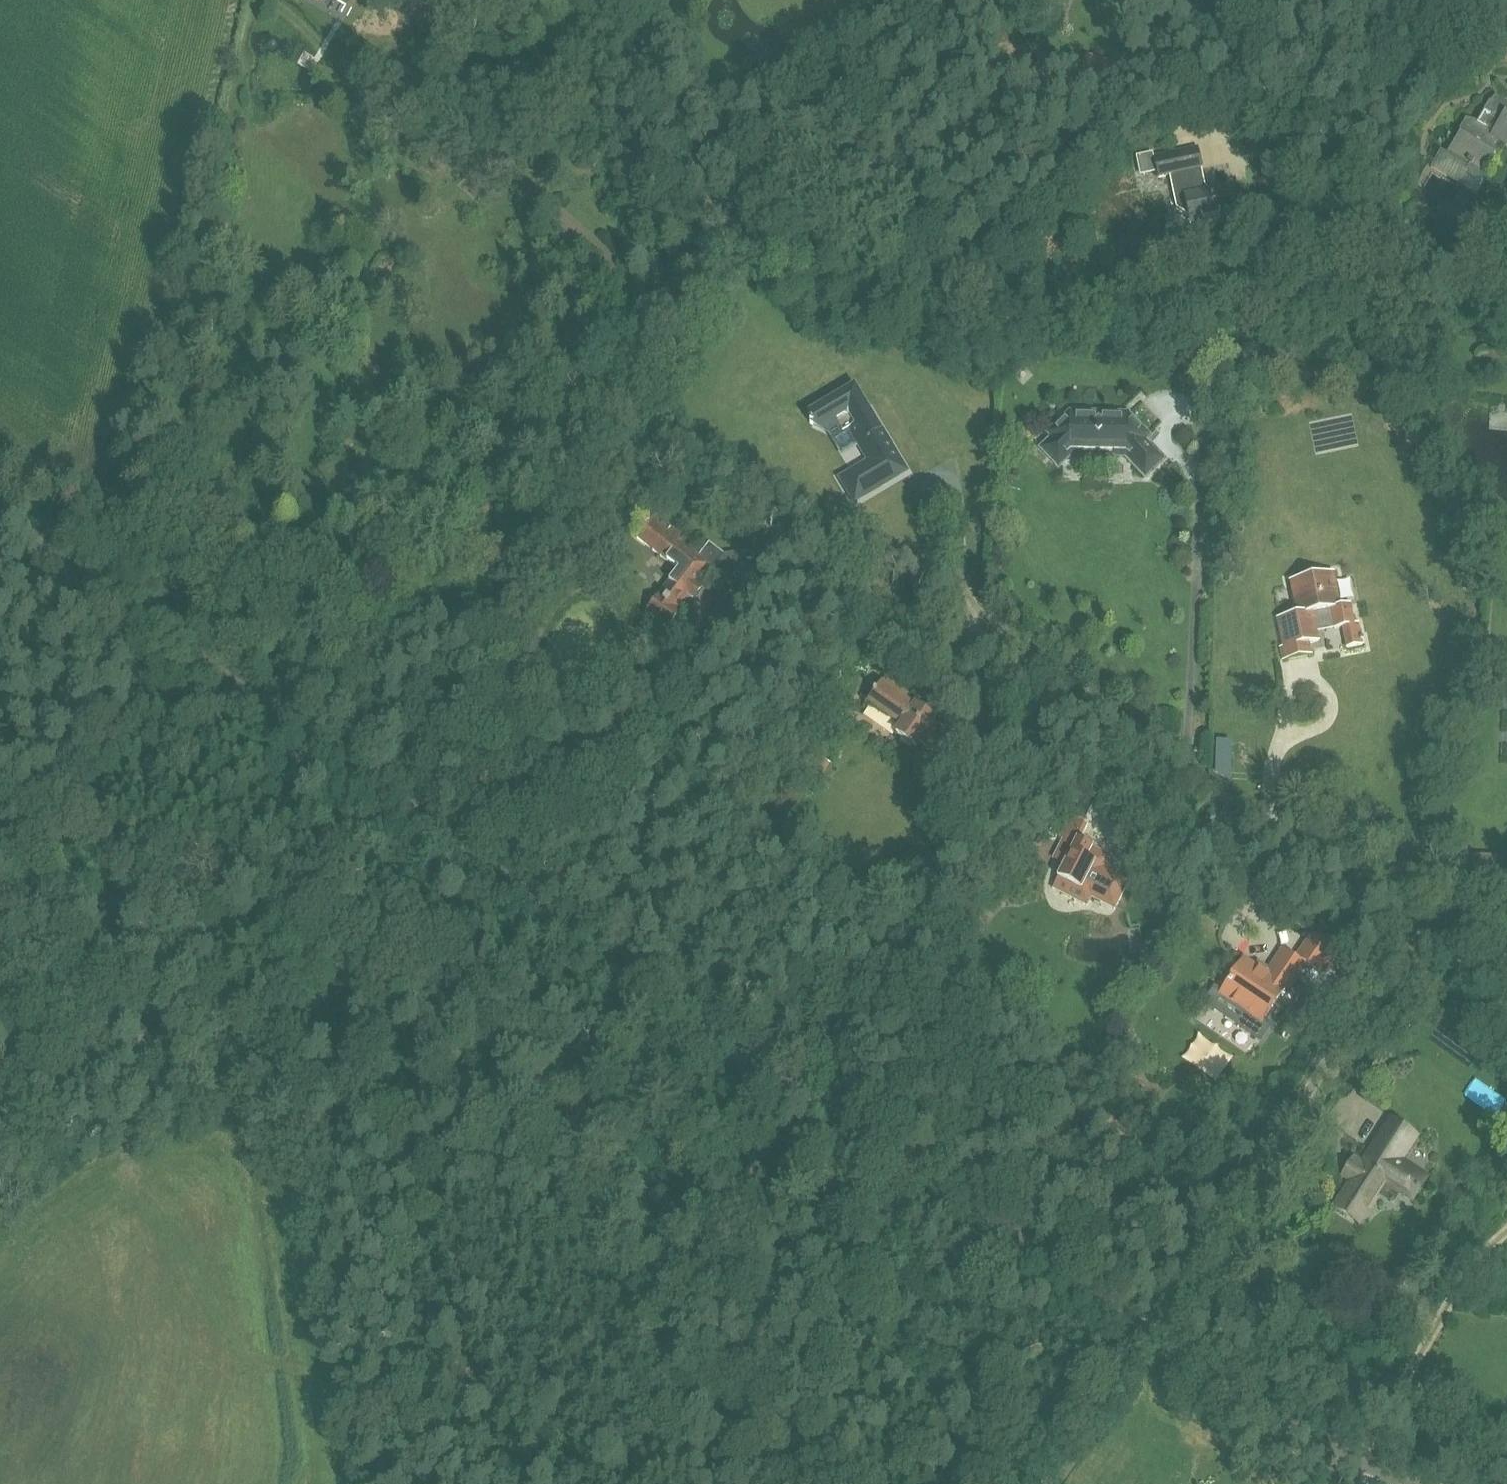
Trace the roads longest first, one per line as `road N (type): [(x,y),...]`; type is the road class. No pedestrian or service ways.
road 1 (unclassified): [(1147,1329),(0,511)]
road 2 (residential): [(1189,753),(1359,867),(1388,895),(1395,935),(1365,995),(1147,1329)]
road 3 (track): [(0,1164),(113,1067),(202,1077),(270,1107),(321,1166),(440,1483)]
road 4 (unclassified): [(1426,1483),(1362,1457),(1147,1329)]
road 5 (track): [(1147,1329),(1046,1483)]

